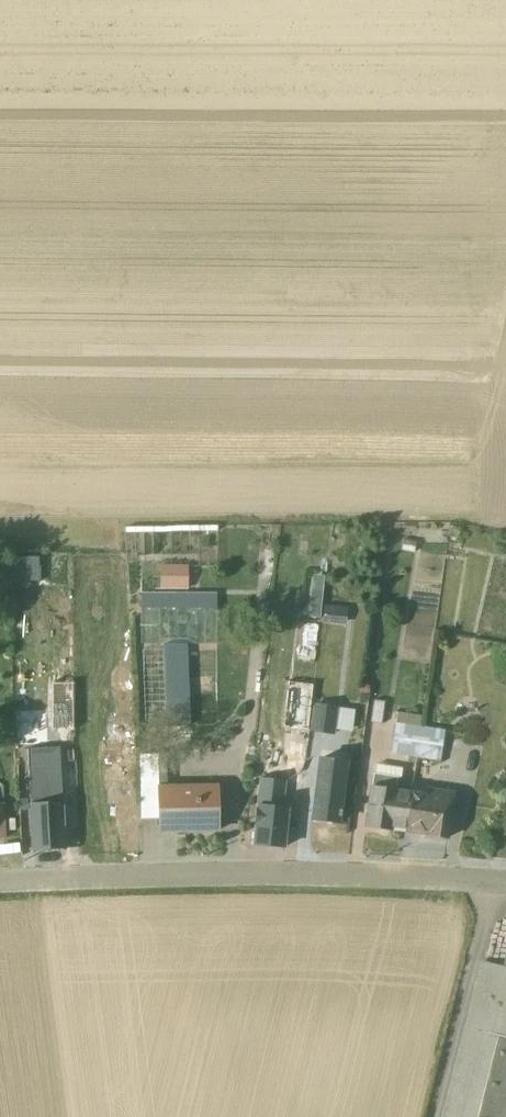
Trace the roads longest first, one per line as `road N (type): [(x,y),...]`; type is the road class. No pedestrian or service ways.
road 1 (unclassified): [(0,881),(238,874),(505,885)]

